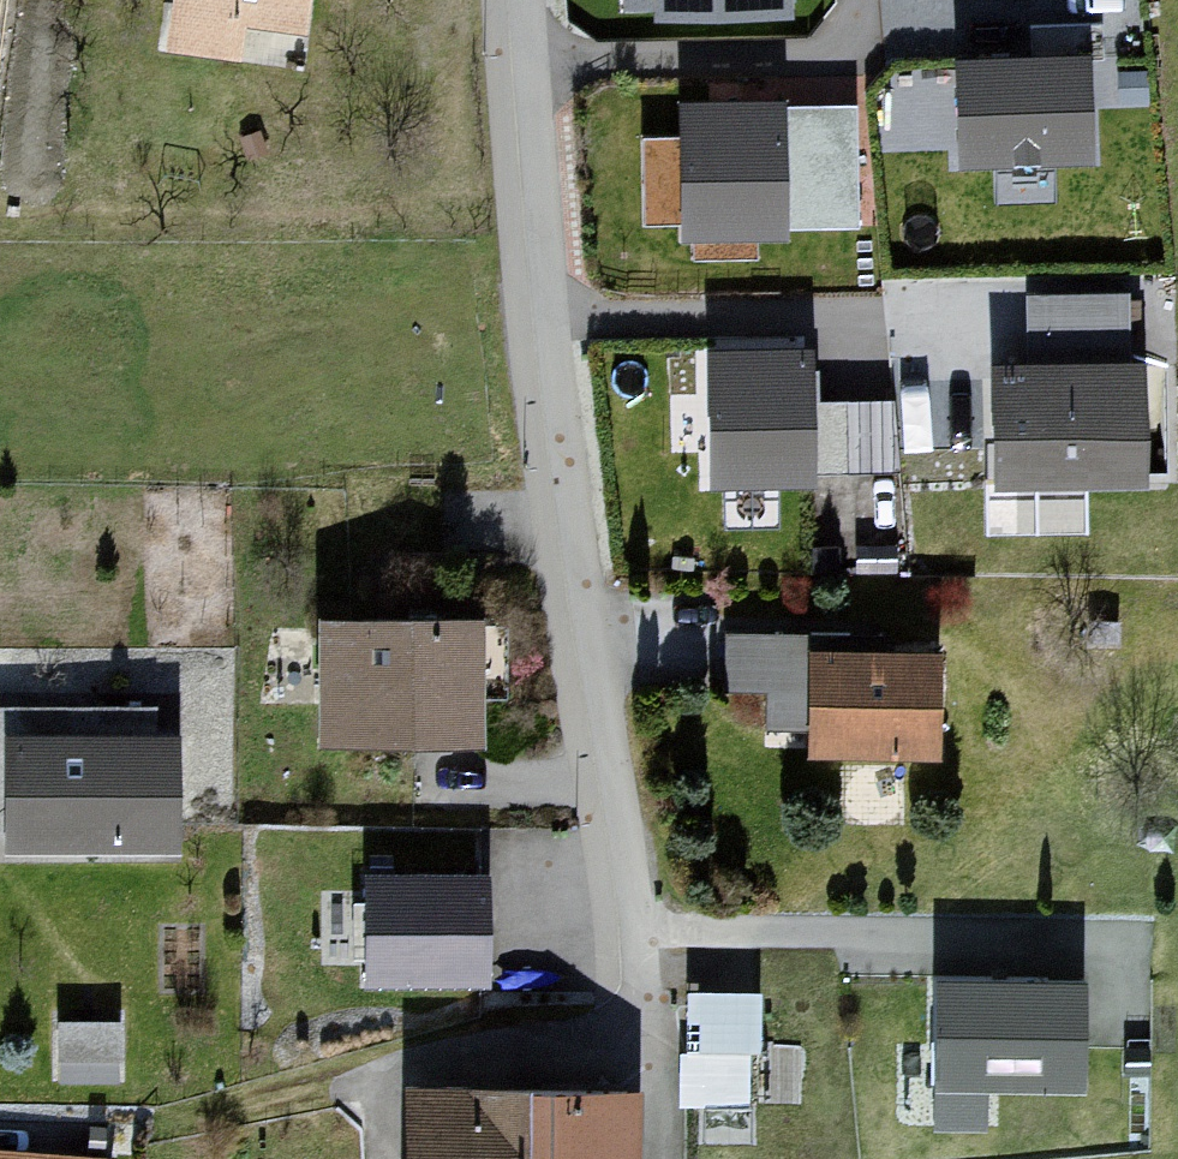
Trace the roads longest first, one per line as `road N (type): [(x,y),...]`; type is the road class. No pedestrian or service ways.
road 1 (residential): [(661,1158),(660,1060),(622,939),(586,652),(544,276),(527,0)]
road 2 (track): [(544,276),(0,515)]

